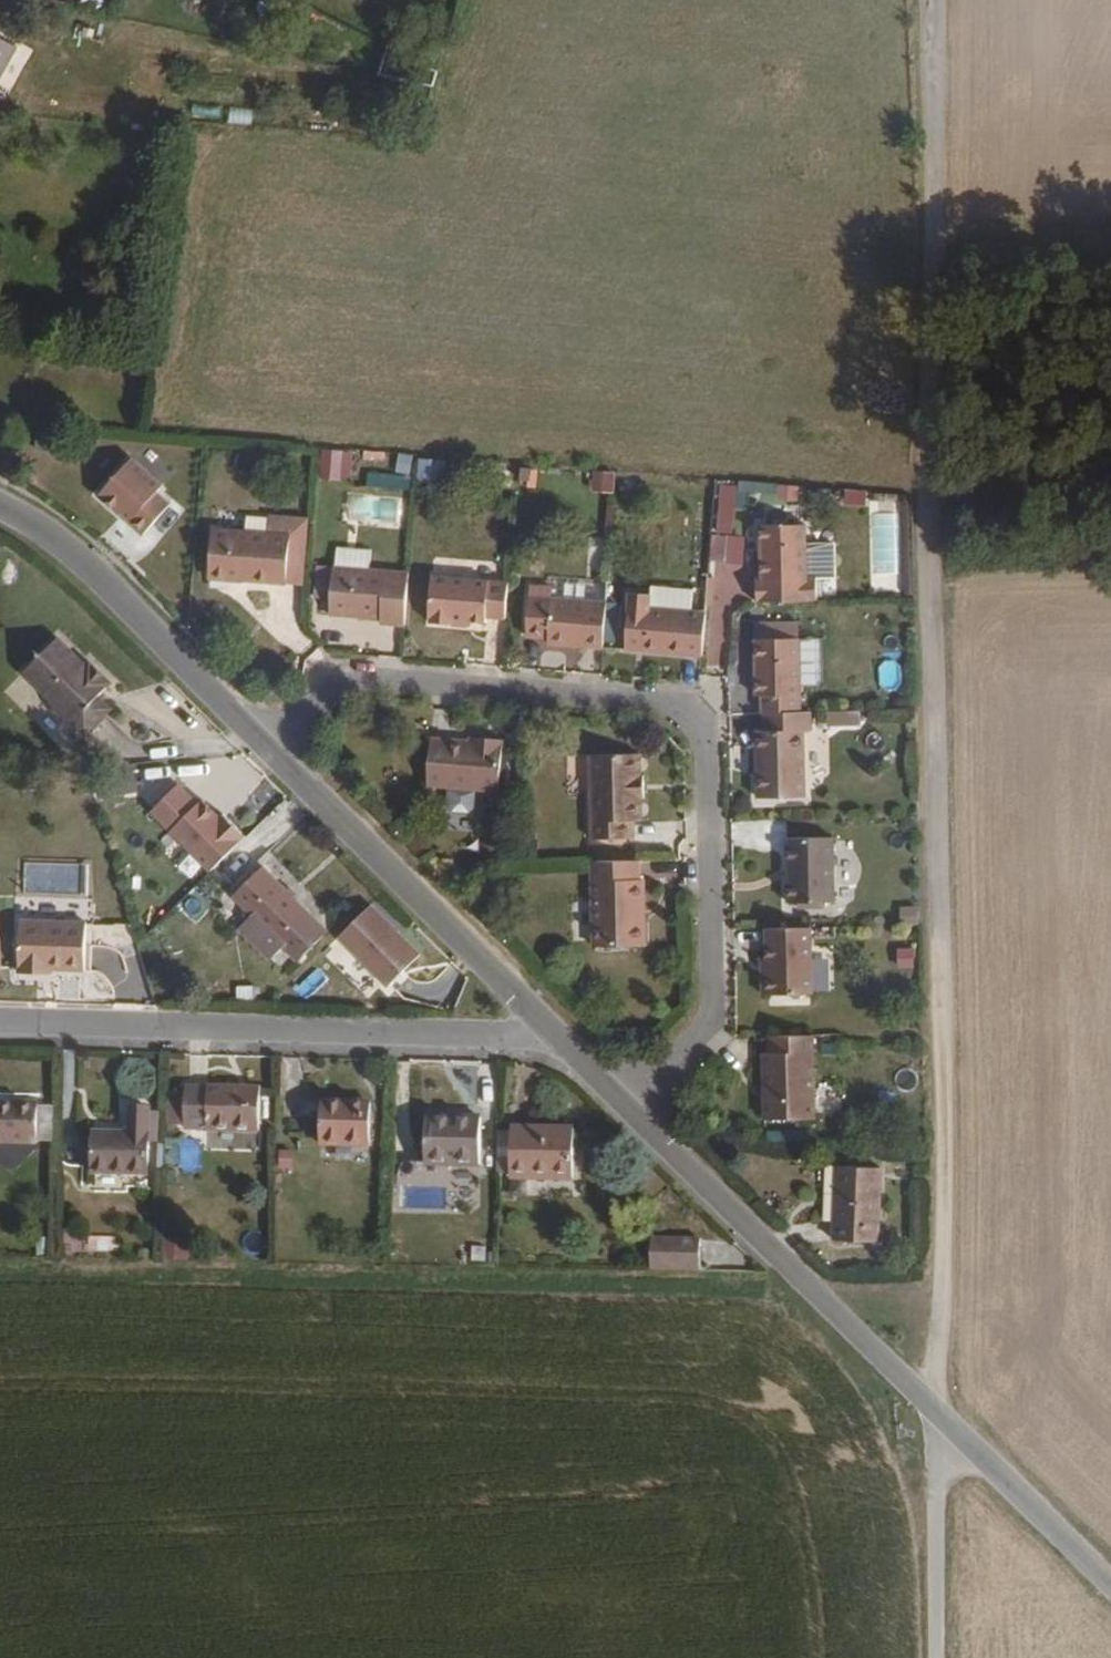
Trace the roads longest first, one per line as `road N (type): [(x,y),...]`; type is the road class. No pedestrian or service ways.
road 1 (track): [(938,1414),(940,264),(929,0)]
road 2 (residential): [(266,744),(347,679),(655,702),(688,710),(708,725),(710,1011),(632,1109)]
road 3 (residential): [(0,1027),(559,1035)]
road 4 (unclassified): [(938,1414),(632,1109)]
road 5 (unclassified): [(559,1035),(266,744)]
road 6 (unclassified): [(266,744),(61,544),(0,512)]
road 7 (unclassified): [(939,1657),(938,1414)]
road 8 (unclassified): [(1110,1583),(938,1414)]

